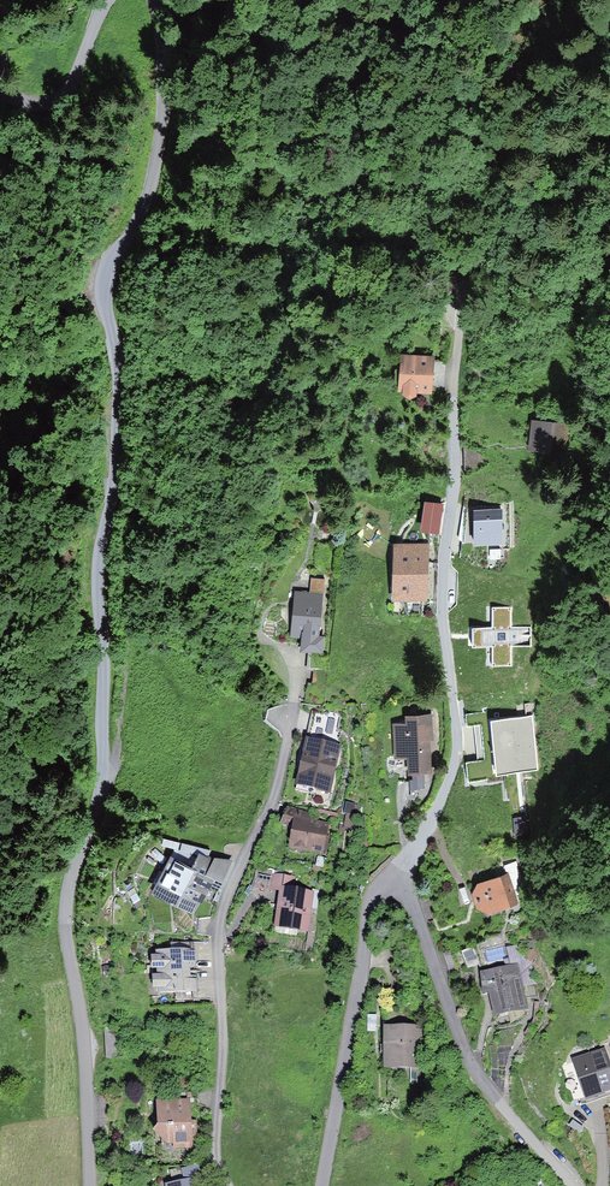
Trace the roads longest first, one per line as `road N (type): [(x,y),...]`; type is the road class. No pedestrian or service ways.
road 1 (residential): [(155,0),(169,72),(163,146),(104,299),(120,370),(98,589),(106,773),(64,894),(89,1101),(90,1185)]
road 2 (residential): [(399,866),(432,824),(453,764),(444,553),(463,274)]
road 3 (residential): [(295,638),(298,688),(277,791),(222,924),(218,1148),(229,1185)]
road 4 (residential): [(399,866),(463,1053),(572,1185)]
road 5 (residential): [(322,1185),(371,899),(399,866)]
road 6 (residential): [(0,89),(47,110),(70,90),(103,0)]
road 7 (track): [(106,773),(121,733),(130,605)]

